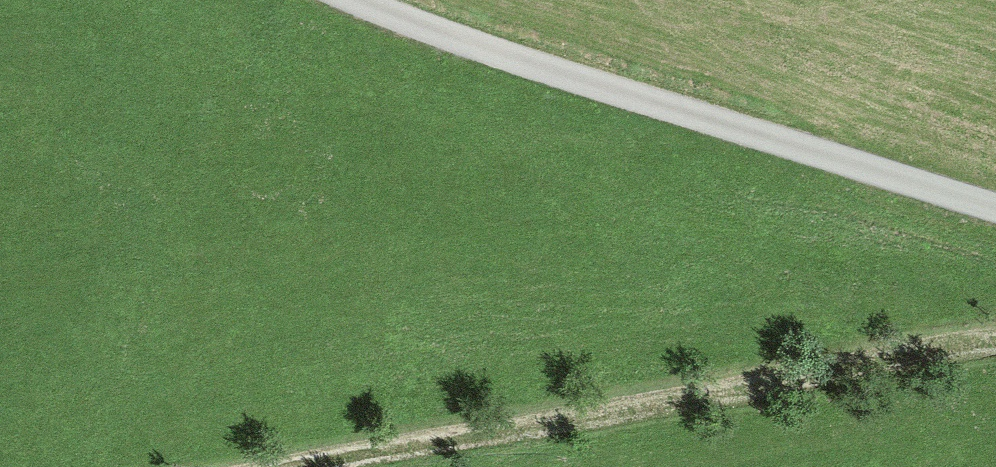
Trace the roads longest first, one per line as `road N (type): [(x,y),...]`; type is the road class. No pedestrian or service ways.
road 1 (track): [(995,338),(278,466)]
road 2 (unclassified): [(382,0),(995,201)]

